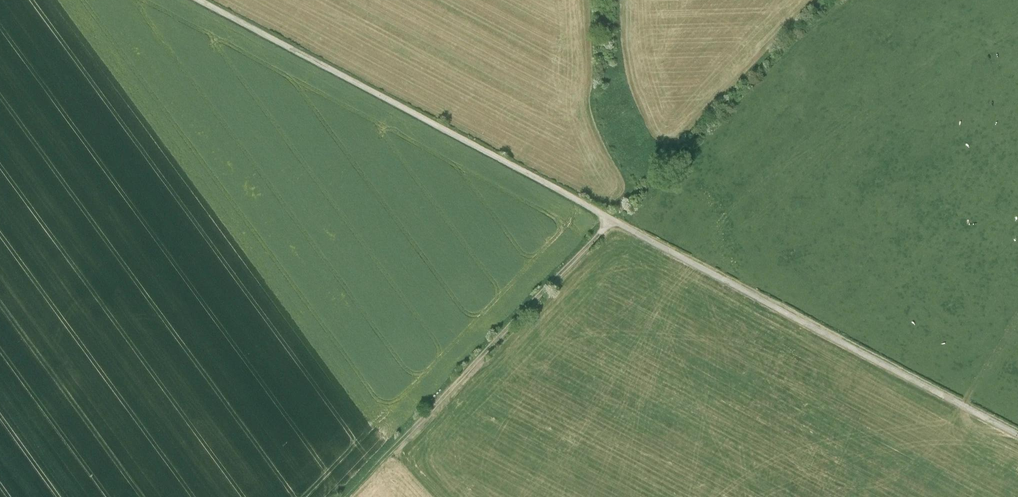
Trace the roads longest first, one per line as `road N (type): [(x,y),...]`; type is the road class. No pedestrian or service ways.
road 1 (track): [(1017,436),(198,0)]
road 2 (track): [(612,220),(347,496)]

